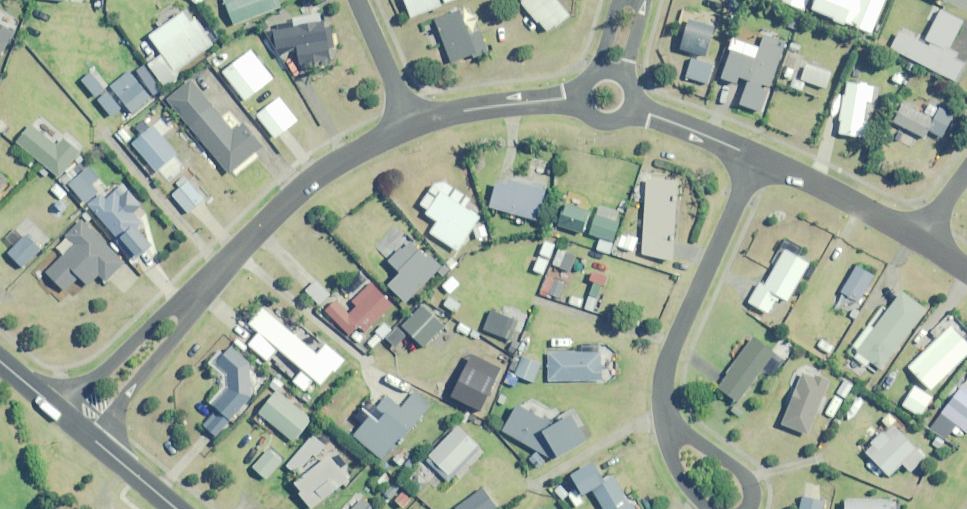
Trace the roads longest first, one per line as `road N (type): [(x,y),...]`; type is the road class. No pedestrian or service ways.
road 1 (residential): [(756,161),(670,343),(660,412),(668,431)]
road 2 (residential): [(185,304),(288,197),(408,126)]
road 3 (residential): [(917,241),(756,161)]
road 4 (residential): [(408,126),(584,96)]
road 5 (residential): [(52,407),(78,398),(185,304)]
road 6 (residential): [(185,304),(100,447)]
road 7 (residential): [(408,126),(354,0)]
road 8 (residential): [(756,161),(630,108)]
road 9 (residential): [(668,431),(744,477),(751,489),(745,508)]

